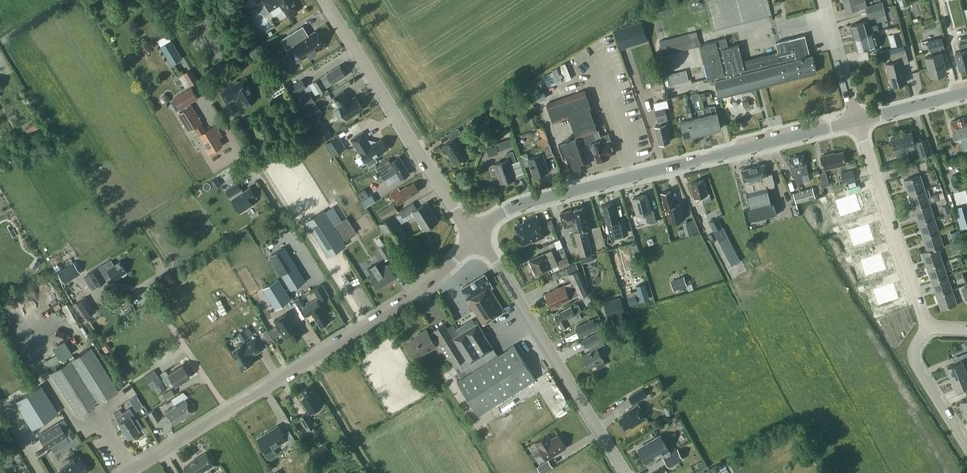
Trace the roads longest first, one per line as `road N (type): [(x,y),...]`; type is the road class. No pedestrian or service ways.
road 1 (tertiary): [(127,472),(427,285),(475,236)]
road 2 (tertiary): [(475,236),(526,202),(857,121)]
road 3 (unclassified): [(627,472),(475,236)]
road 4 (unclassified): [(475,236),(325,0)]
road 5 (residential): [(927,328),(857,121)]
road 6 (residential): [(966,447),(917,366),(916,345),(927,328)]
road 7 (unclassified): [(857,121),(822,0)]

